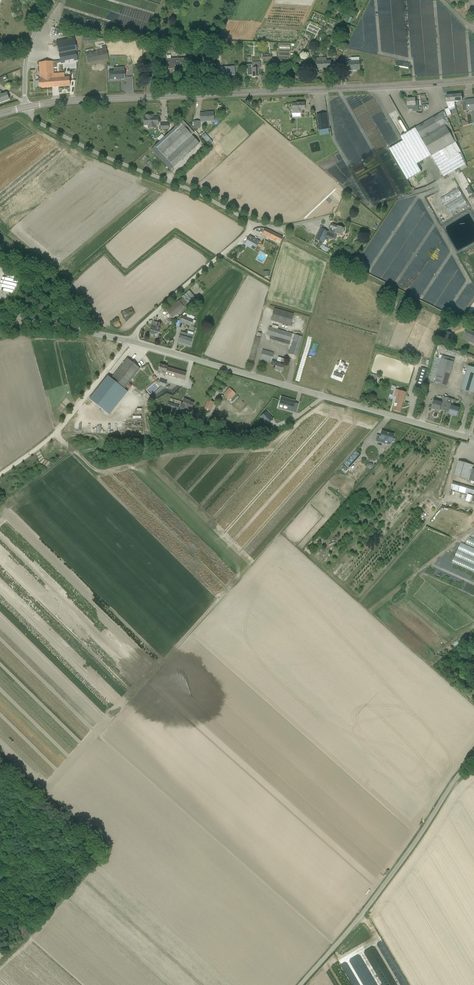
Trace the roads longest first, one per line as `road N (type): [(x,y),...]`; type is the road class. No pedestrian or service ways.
road 1 (unclassified): [(469,438),(0,312)]
road 2 (tertiary): [(25,107),(473,80)]
road 3 (track): [(0,475),(51,438),(138,330),(255,225)]
road 4 (unclassified): [(300,984),(372,902),(473,756)]
road 5 (unclassified): [(277,229),(101,156),(25,107)]

